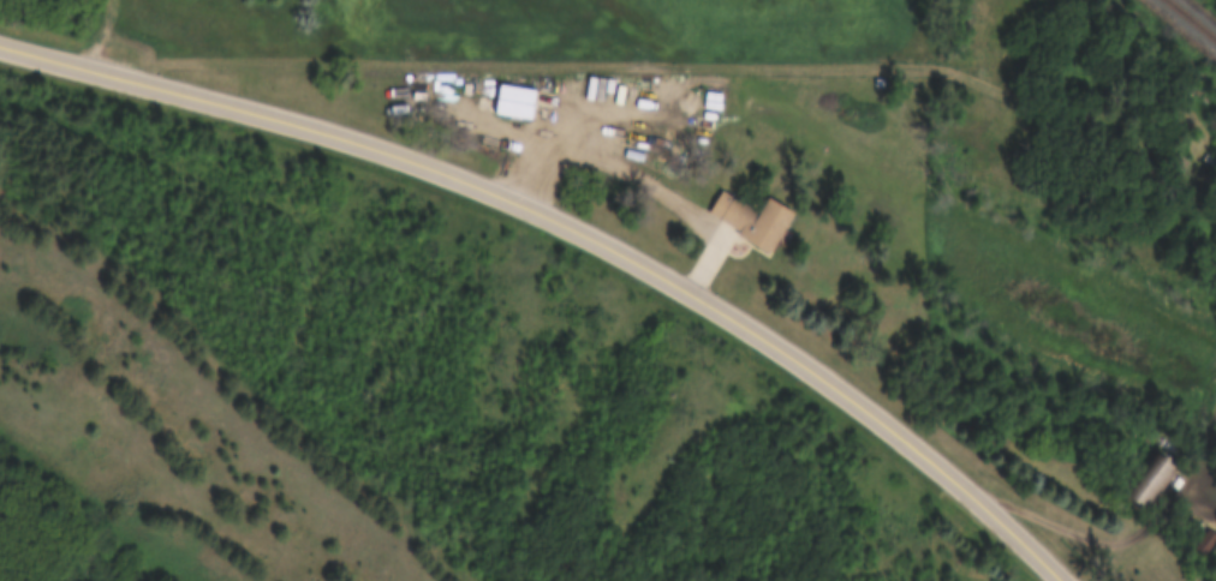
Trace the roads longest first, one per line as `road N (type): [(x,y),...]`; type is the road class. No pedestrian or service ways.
road 1 (tertiary): [(0,42),(341,133),(571,222),(809,363),(965,483),(1069,580)]
road 2 (track): [(76,62),(387,56),(771,65),(896,58),(972,74),(1013,95)]

